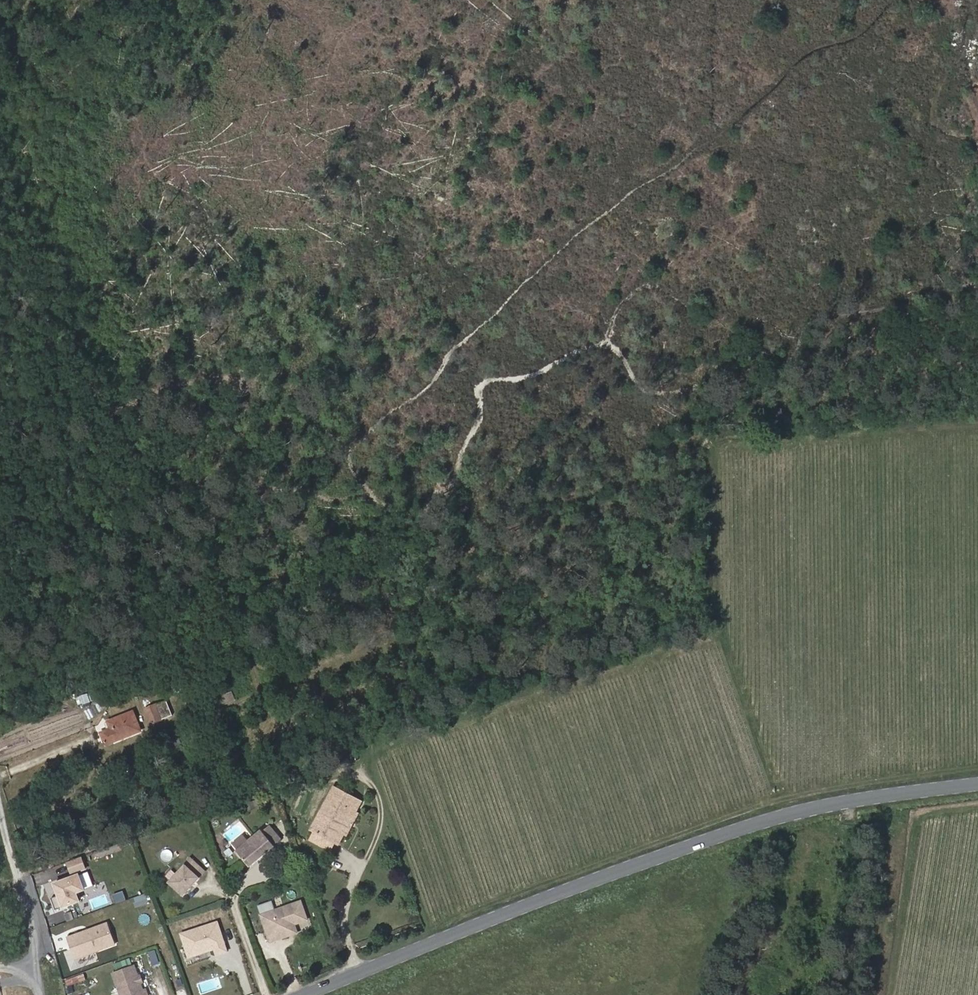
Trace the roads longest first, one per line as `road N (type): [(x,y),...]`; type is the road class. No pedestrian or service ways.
road 1 (tertiary): [(977,784),(816,810),(681,851),(308,994)]

